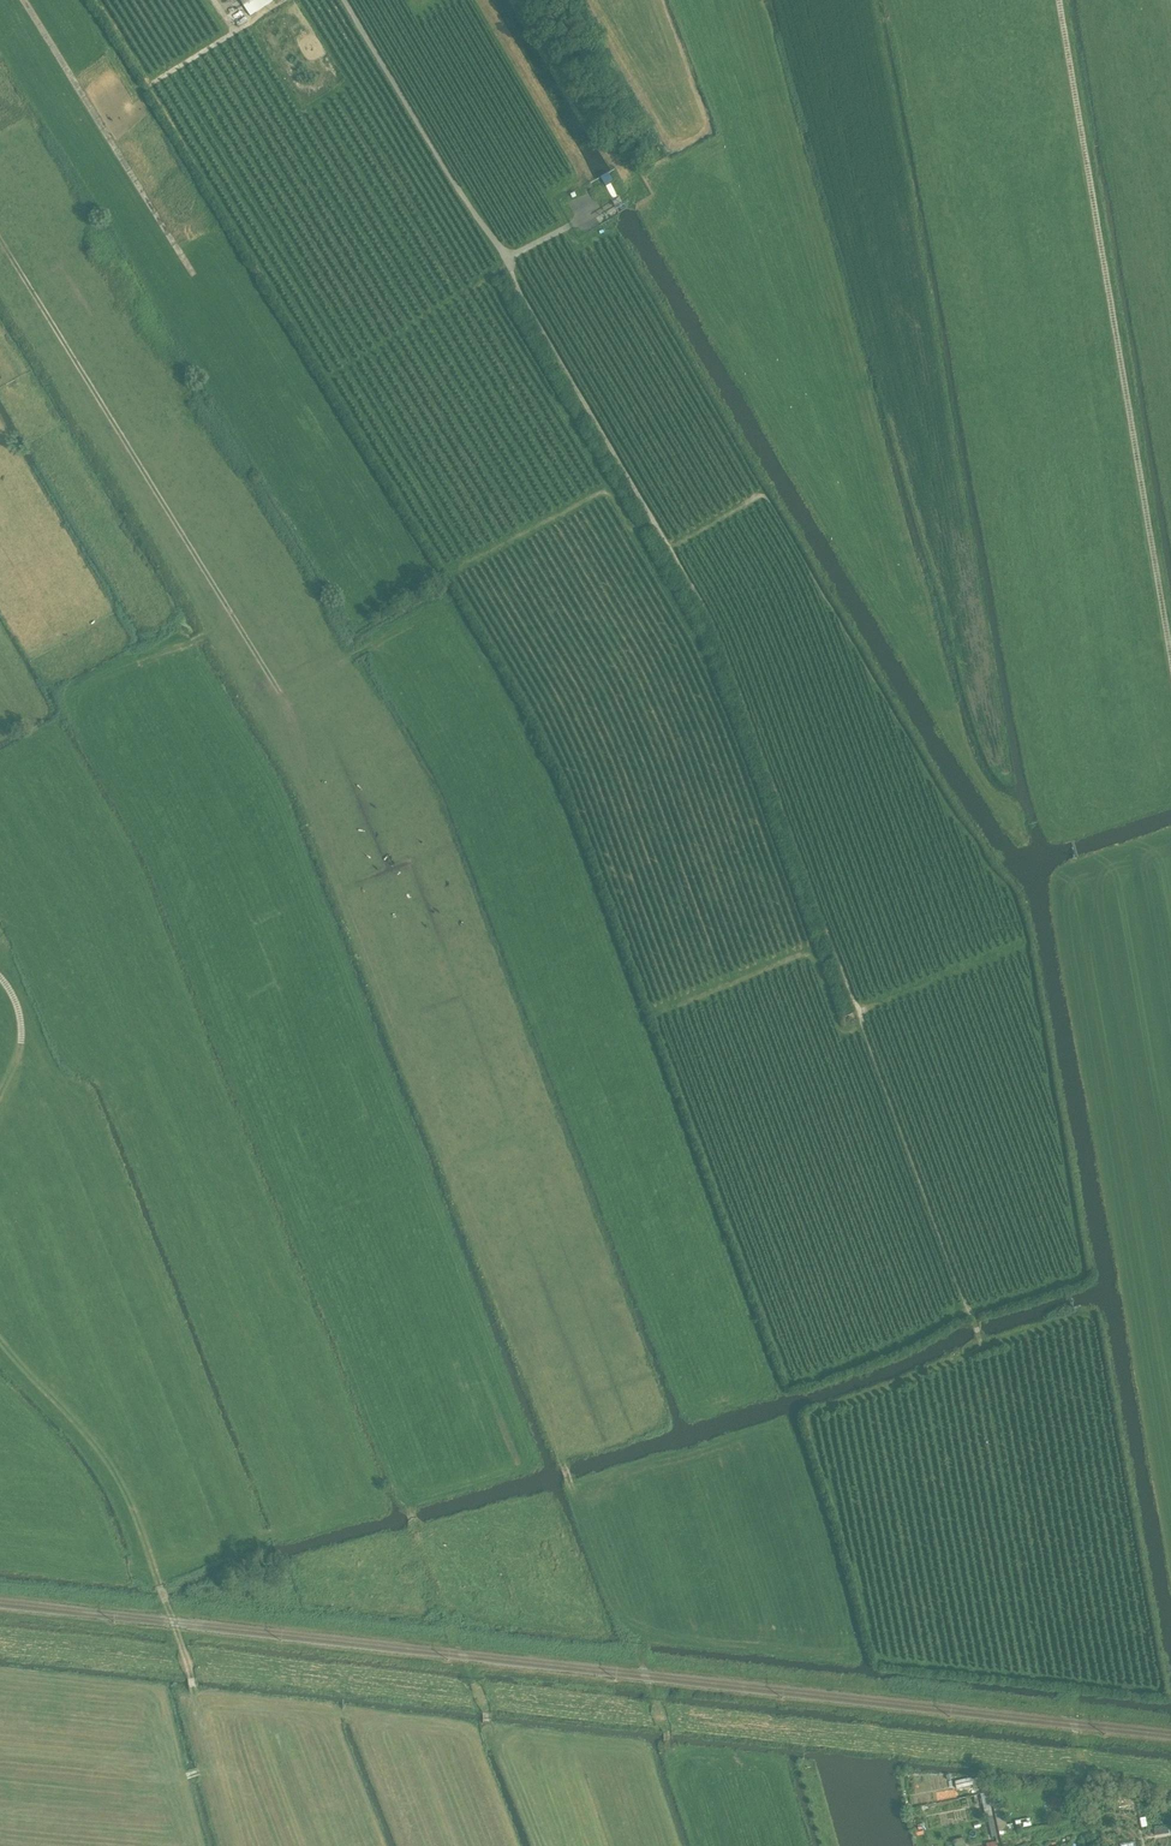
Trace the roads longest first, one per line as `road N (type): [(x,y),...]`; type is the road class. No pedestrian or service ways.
road 1 (track): [(508,259),(515,285),(724,646),(980,1348)]
road 2 (track): [(1059,0),(1170,657)]
road 3 (track): [(247,1845),(118,1463),(0,1333)]
road 4 (track): [(0,238),(233,616)]
road 5 (track): [(344,0),(508,259),(620,199)]
road 6 (track): [(23,0),(194,275)]
road 7 (track): [(0,1113),(22,1031),(19,1004),(0,979)]

